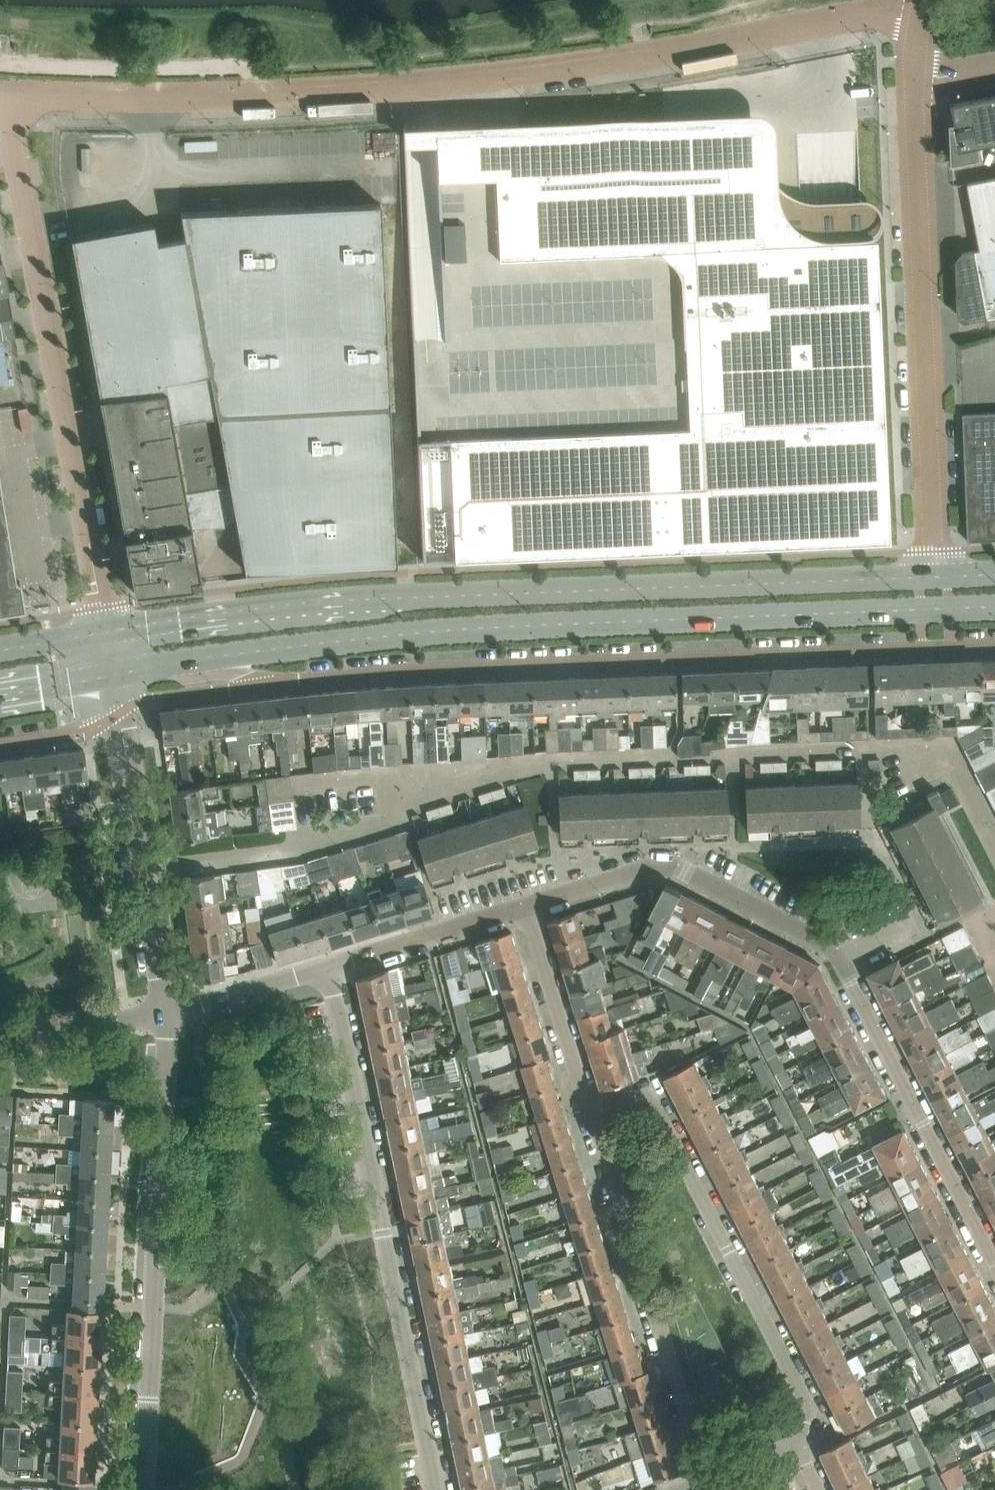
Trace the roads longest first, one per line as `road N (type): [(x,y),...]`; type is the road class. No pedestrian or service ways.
road 1 (unclassified): [(916,9),(493,77),(254,93),(7,89)]
road 2 (secondary): [(936,576),(320,601),(105,631)]
road 3 (residential): [(193,658),(267,683),(994,645)]
road 4 (secondary): [(193,658),(511,625),(994,605)]
road 5 (unclassified): [(105,631),(7,89)]
road 6 (residential): [(443,1489),(332,969)]
road 7 (unclassified): [(936,576),(914,86)]
road 8 (unclassified): [(142,1489),(161,1011)]
road 9 (residential): [(799,1445),(809,1399),(656,1105),(642,1098),(595,1113)]
road 10 (residential): [(595,1113),(707,1484)]
road 11 (residential): [(525,908),(672,865),(835,951),(840,961)]
road 12 (residential): [(840,961),(994,1259)]
road 13 (unclassified): [(161,1011),(117,714)]
road 14 (residential): [(525,908),(595,1113)]
road 15 (residential): [(332,969),(525,908)]
road 16 (residential): [(161,1011),(332,969)]
road 17 (residential): [(0,1041),(161,1011)]
road 18 (residential): [(117,714),(80,734),(0,744)]

